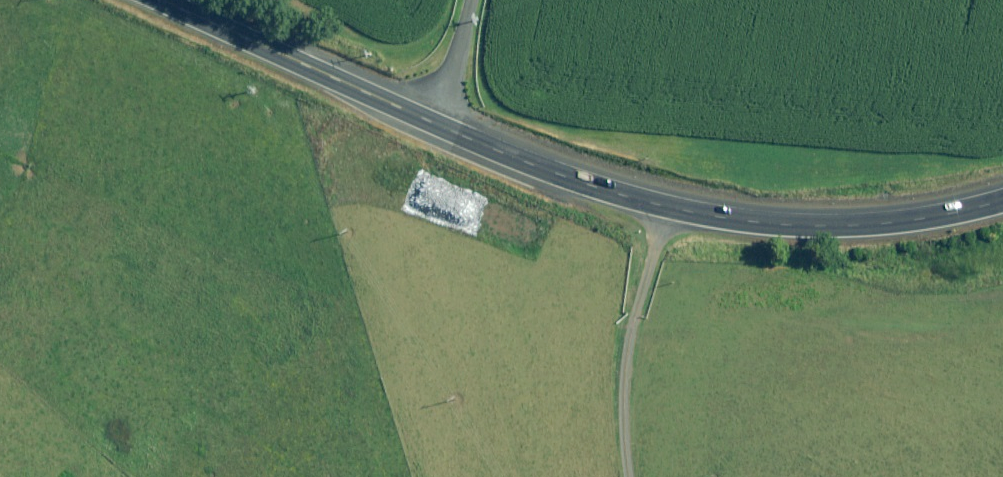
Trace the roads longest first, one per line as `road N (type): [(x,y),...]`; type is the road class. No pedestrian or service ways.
road 1 (primary): [(181,0),(559,166),(674,202),(784,218),(913,222),(1002,204)]
road 2 (track): [(674,202),(623,323),(634,476)]

